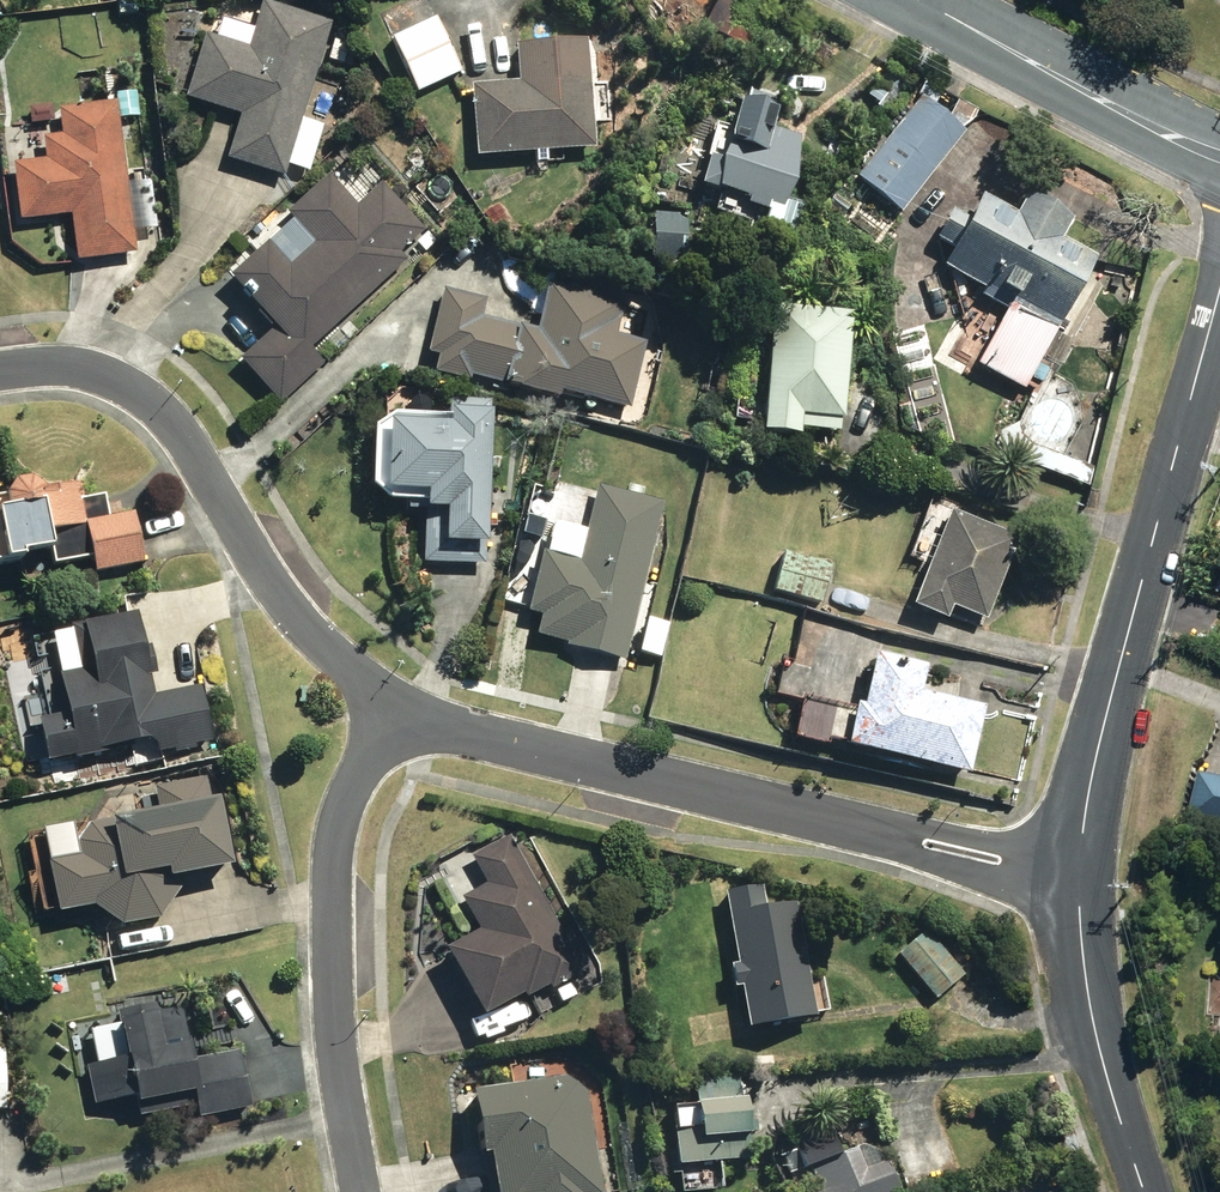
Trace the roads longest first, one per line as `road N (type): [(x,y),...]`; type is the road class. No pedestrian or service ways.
road 1 (residential): [(380,711),(1077,881)]
road 2 (residential): [(1077,881),(1088,788),(1219,288)]
road 3 (residential): [(0,368),(30,363),(116,384),(167,416),(234,535),(380,711)]
road 4 (residential): [(361,1191),(338,1019),(337,901),(345,803),(380,711)]
road 5 (secondary): [(1219,156),(1157,132),(916,0)]
road 6 (residential): [(1148,1191),(1099,1048),(1077,881)]

